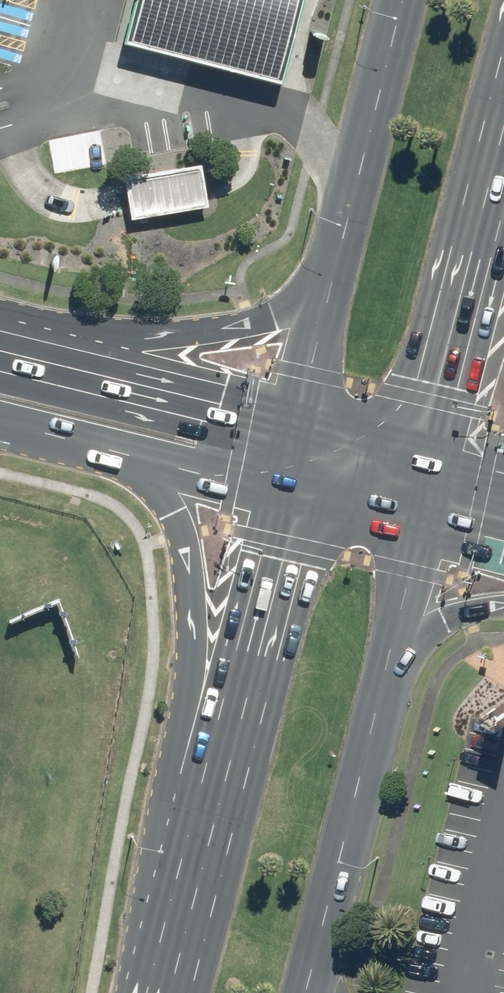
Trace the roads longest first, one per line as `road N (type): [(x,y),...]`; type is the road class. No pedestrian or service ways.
road 1 (primary): [(145,992),(163,818),(195,638),(192,590),(169,501),(67,447)]
road 2 (primary): [(159,992),(282,502)]
road 3 (primary): [(0,341),(159,343),(251,323),(307,295),(351,226)]
road 4 (secondary): [(0,351),(301,421)]
road 5 (primary): [(373,702),(303,992)]
road 6 (primary): [(503,161),(428,449)]
road 7 (primary): [(351,226),(409,0)]
road 8 (secondary): [(282,502),(67,447)]
road 9 (primary): [(301,421),(351,226)]
road 10 (primary): [(414,526),(373,702)]
road 11 (primary): [(503,605),(457,610),(411,639),(373,702)]
road 12 (secondary): [(414,526),(282,502)]
road 13 (secondary): [(301,421),(428,449)]

